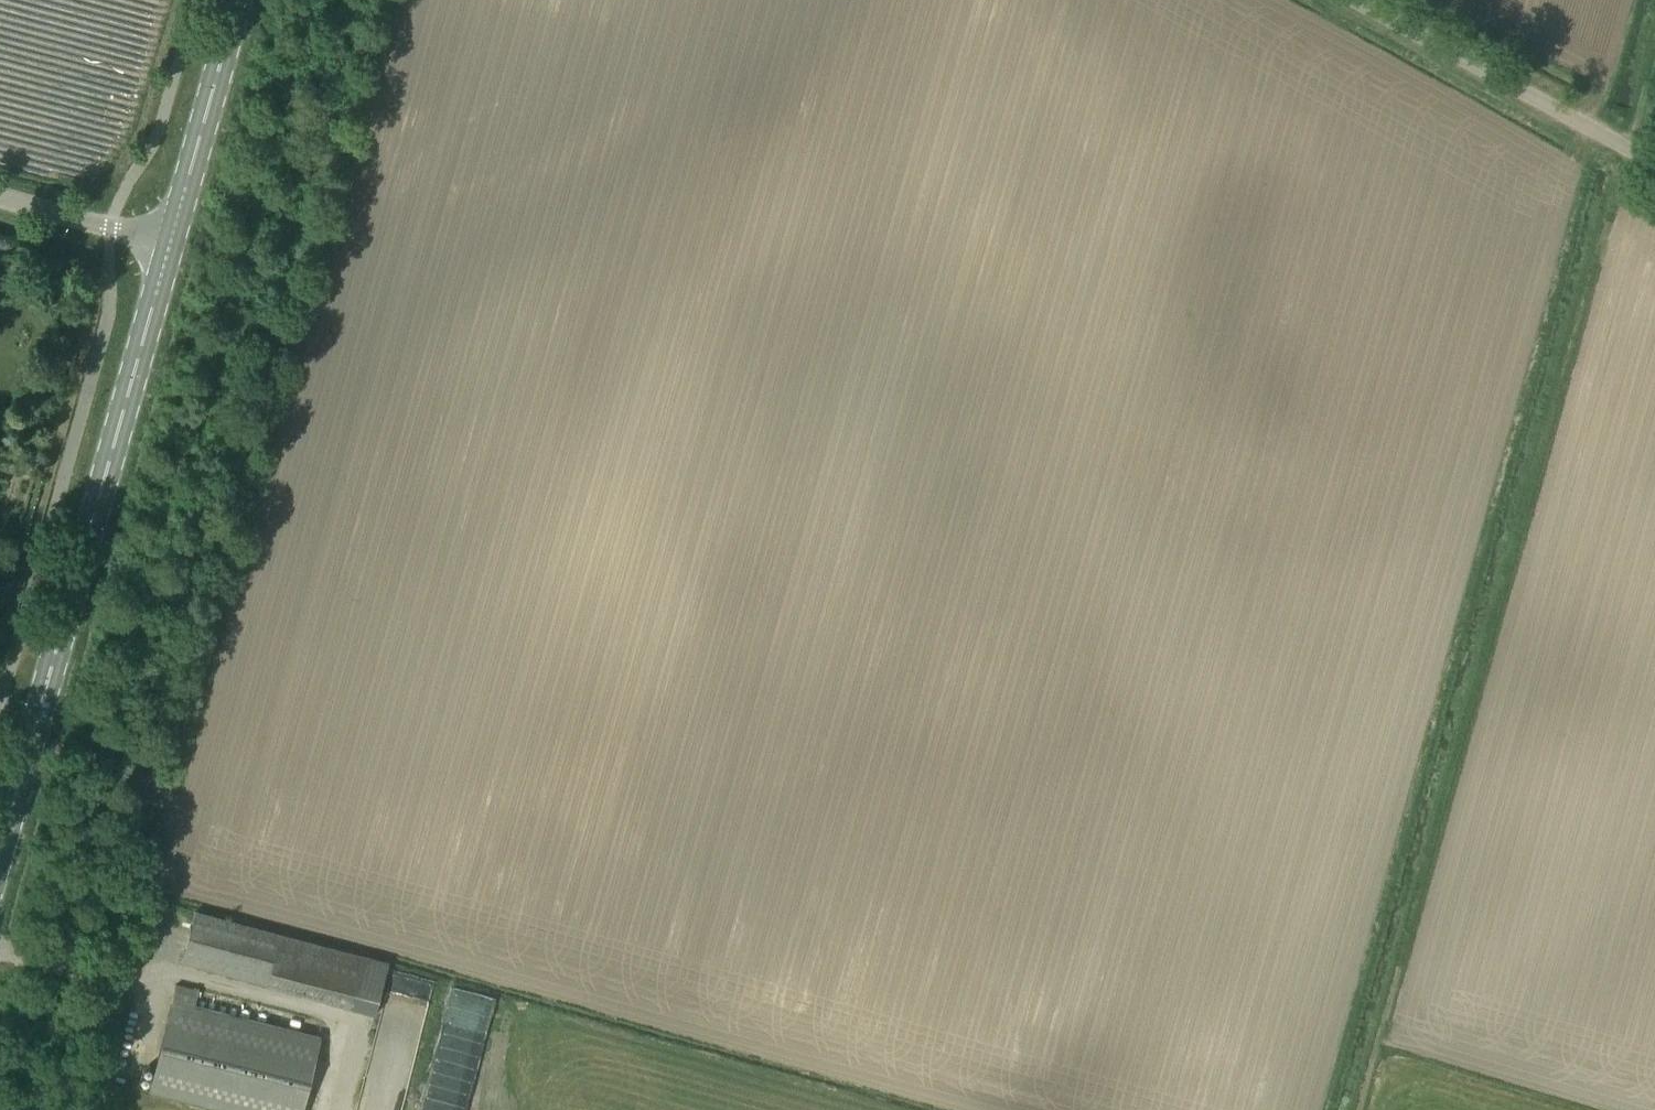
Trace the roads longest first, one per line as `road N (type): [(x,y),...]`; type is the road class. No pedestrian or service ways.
road 1 (secondary): [(0,865),(172,248)]
road 2 (track): [(1628,136),(1381,0)]
road 3 (secondary): [(172,248),(240,0)]
road 4 (unclassified): [(0,200),(172,248)]

